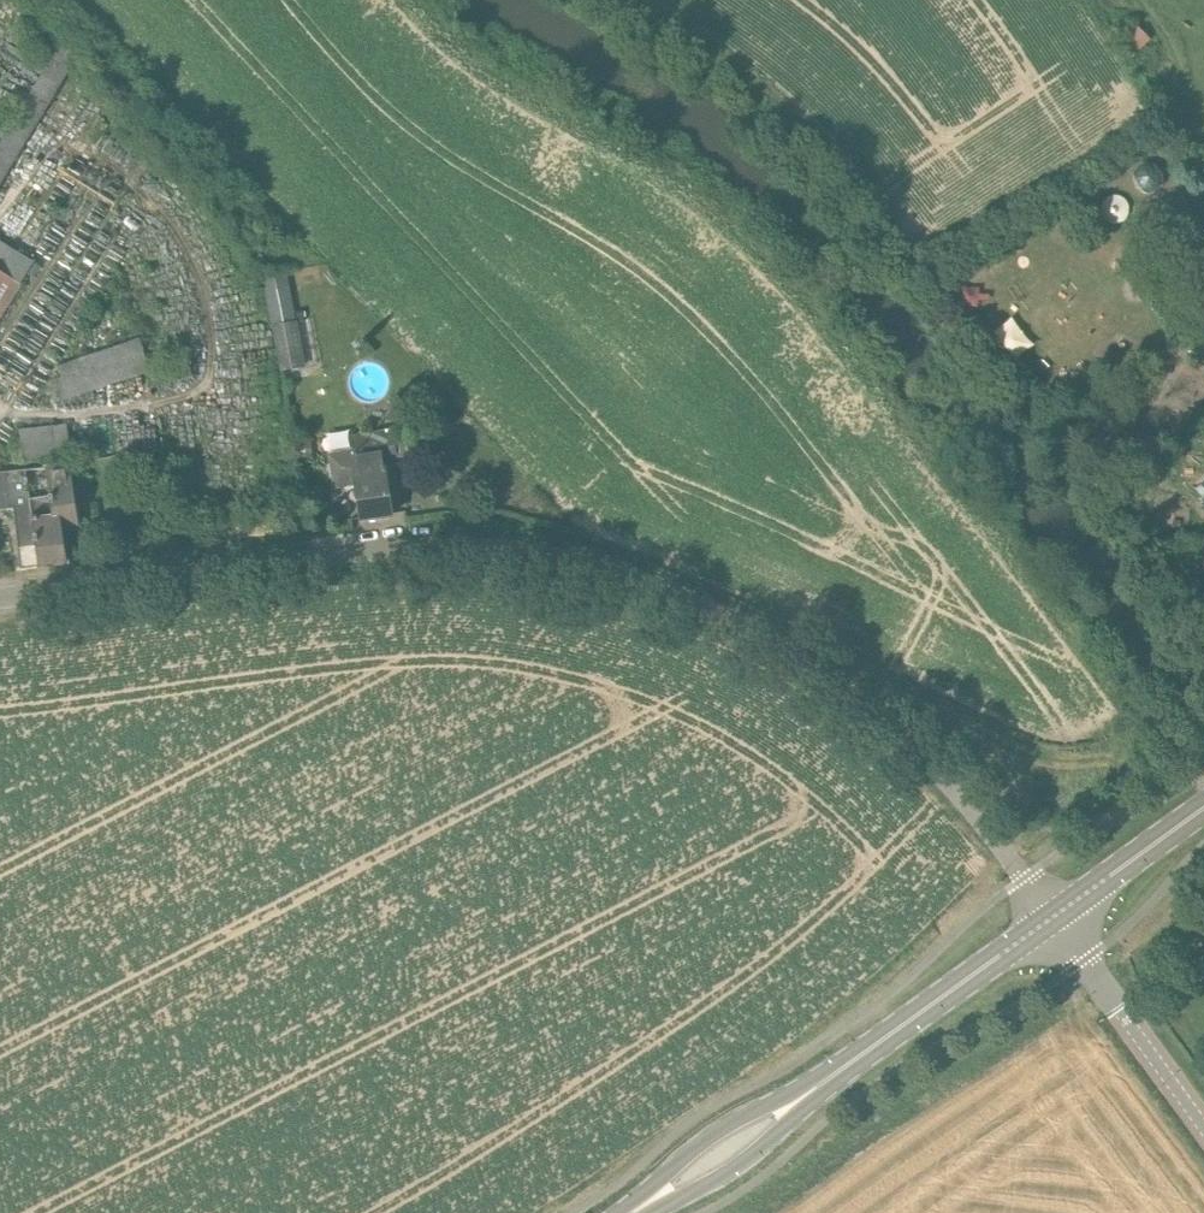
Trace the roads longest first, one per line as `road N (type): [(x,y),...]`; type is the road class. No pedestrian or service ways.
road 1 (unclassified): [(0,600),(406,548),(530,552),(617,574),(713,610),(858,699),(935,767),(1054,918)]
road 2 (tertiary): [(633,1212),(1054,918)]
road 3 (unclassified): [(1203,1123),(1054,918)]
road 4 (tertiary): [(1054,918),(1203,810)]

